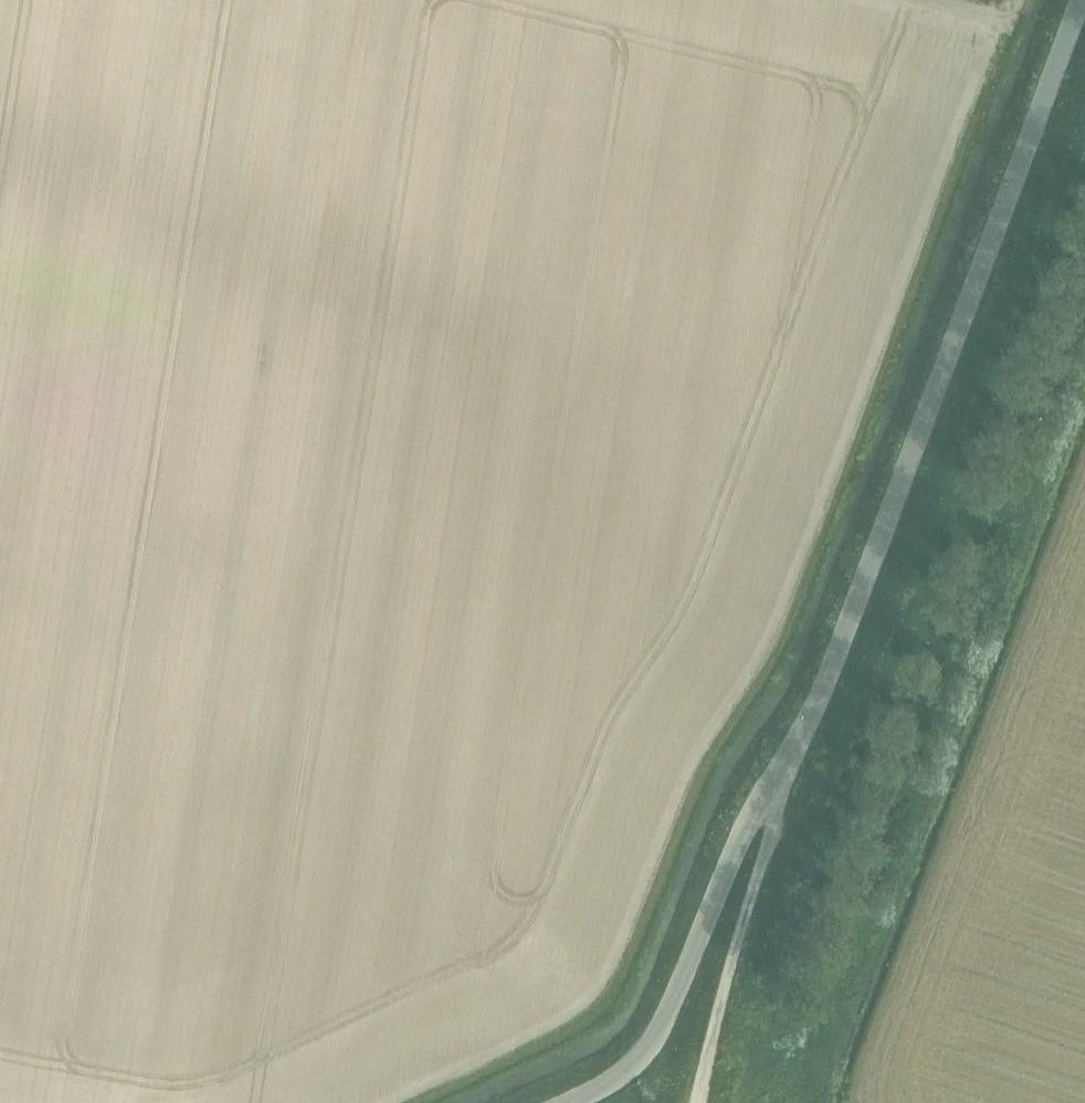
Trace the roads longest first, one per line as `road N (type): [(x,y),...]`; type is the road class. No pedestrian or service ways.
road 1 (unclassified): [(567,1102),(612,1083),(660,1032),(744,828),(799,740),(1083,0)]

